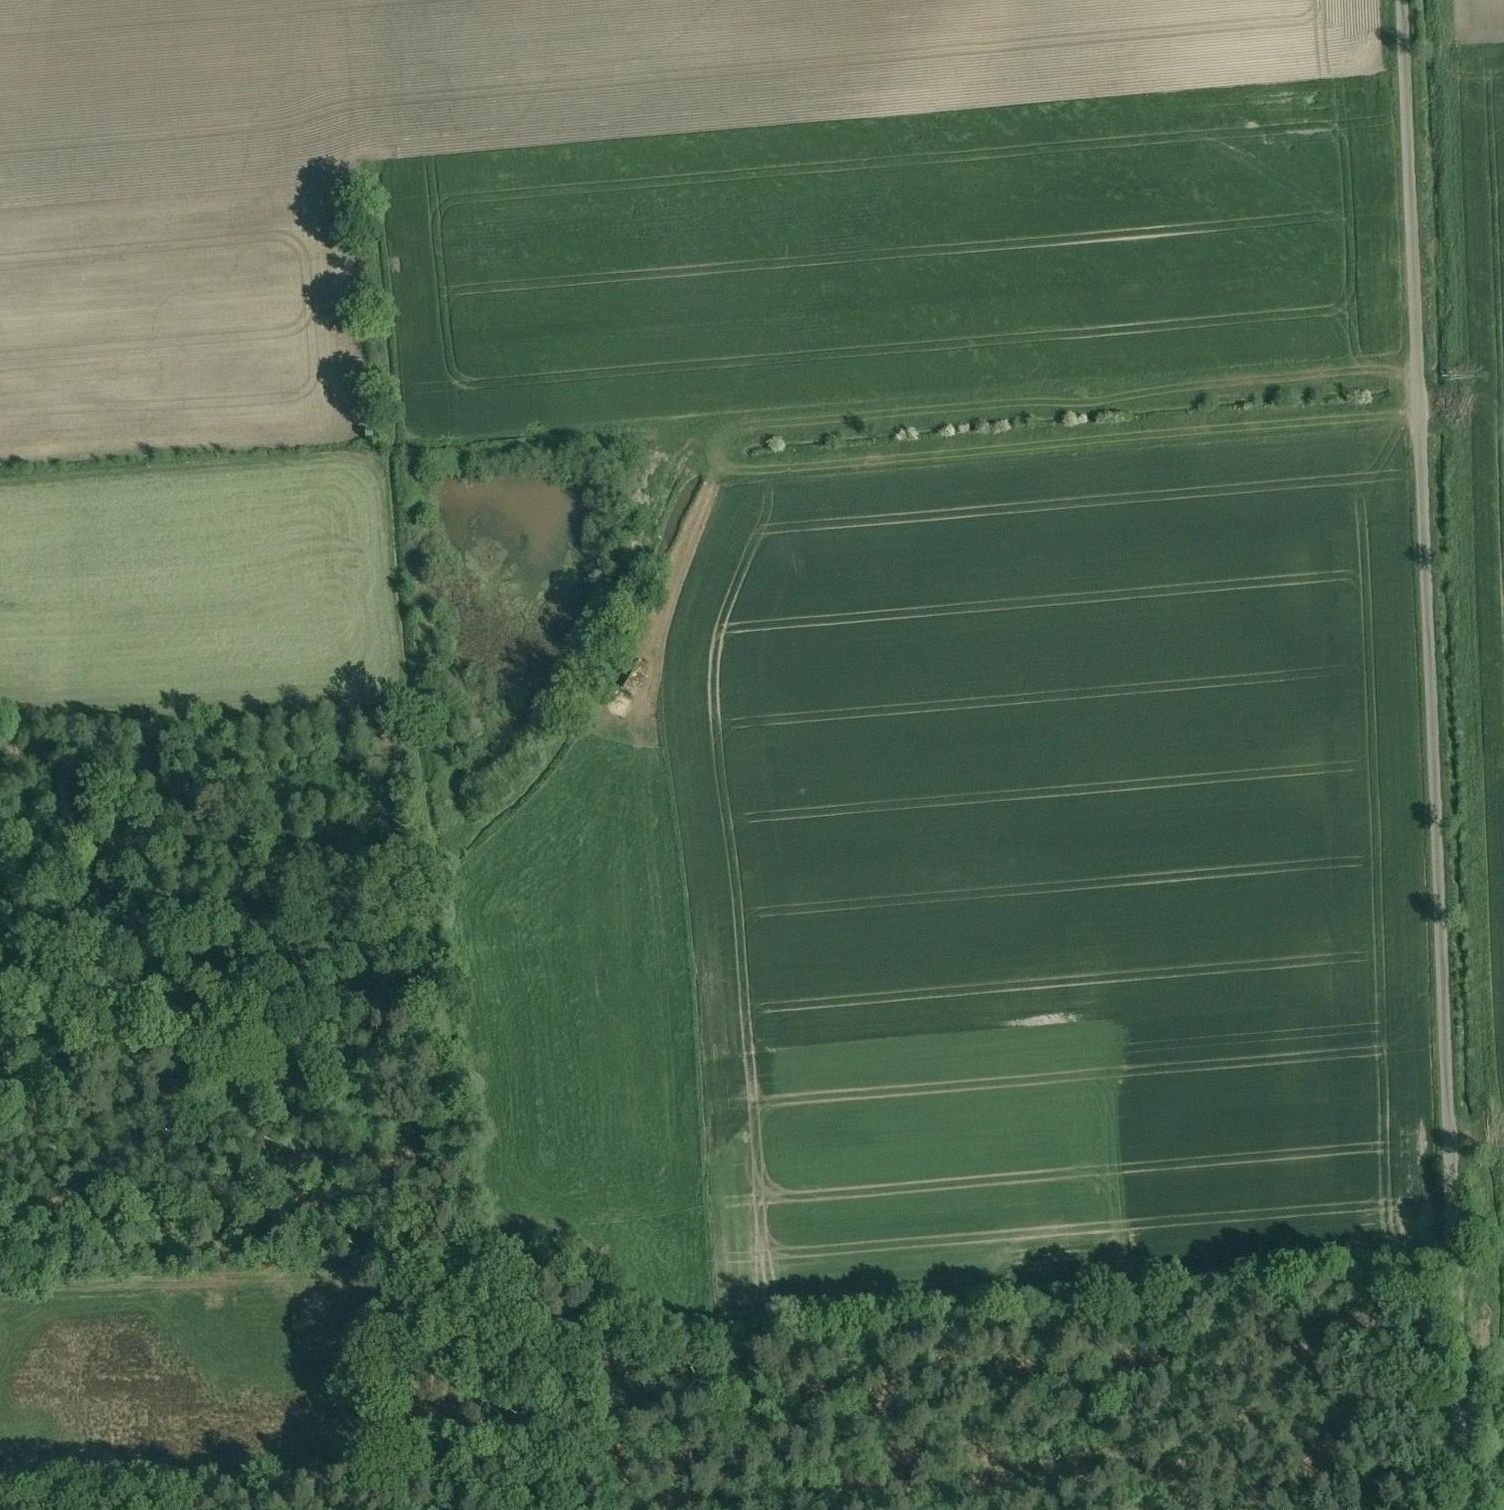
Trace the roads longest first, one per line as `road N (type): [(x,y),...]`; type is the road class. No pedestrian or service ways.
road 1 (unclassified): [(1409,0),(1473,1509)]

